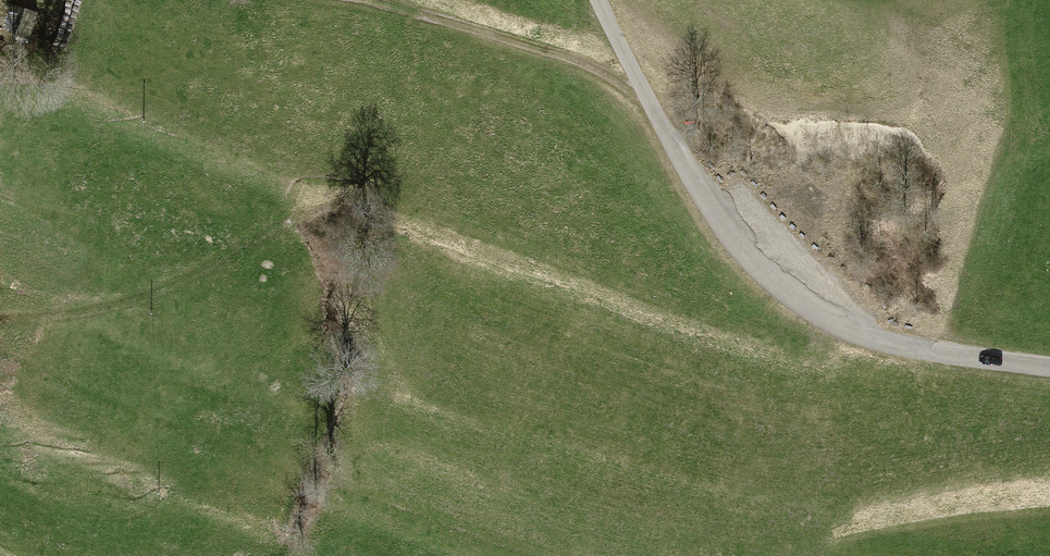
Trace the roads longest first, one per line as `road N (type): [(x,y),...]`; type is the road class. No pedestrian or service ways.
road 1 (unclassified): [(1049,368),(877,341),(823,321),(772,286),(701,195),(598,0)]
road 2 (track): [(408,10),(388,178),(372,197),(286,225),(142,299),(0,319)]
road 3 (track): [(650,101),(598,70),(360,0)]

